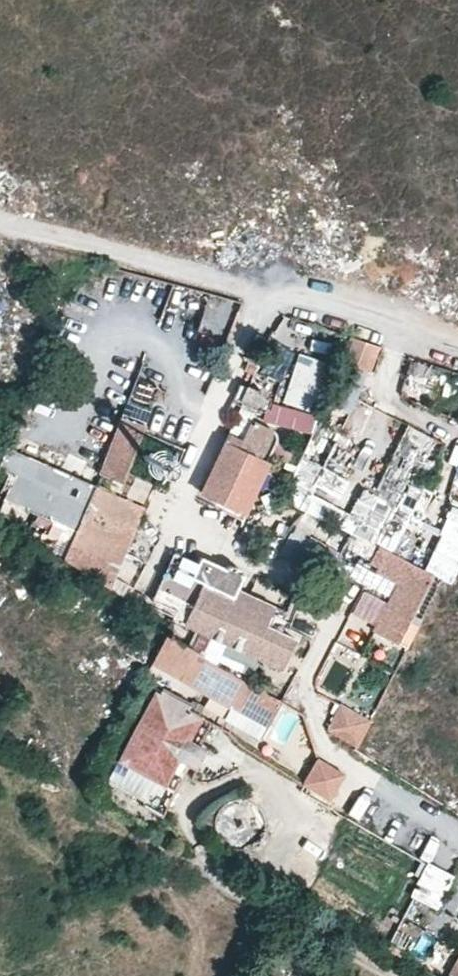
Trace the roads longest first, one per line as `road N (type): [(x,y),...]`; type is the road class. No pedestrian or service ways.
road 1 (track): [(457,356),(264,293),(0,225)]

